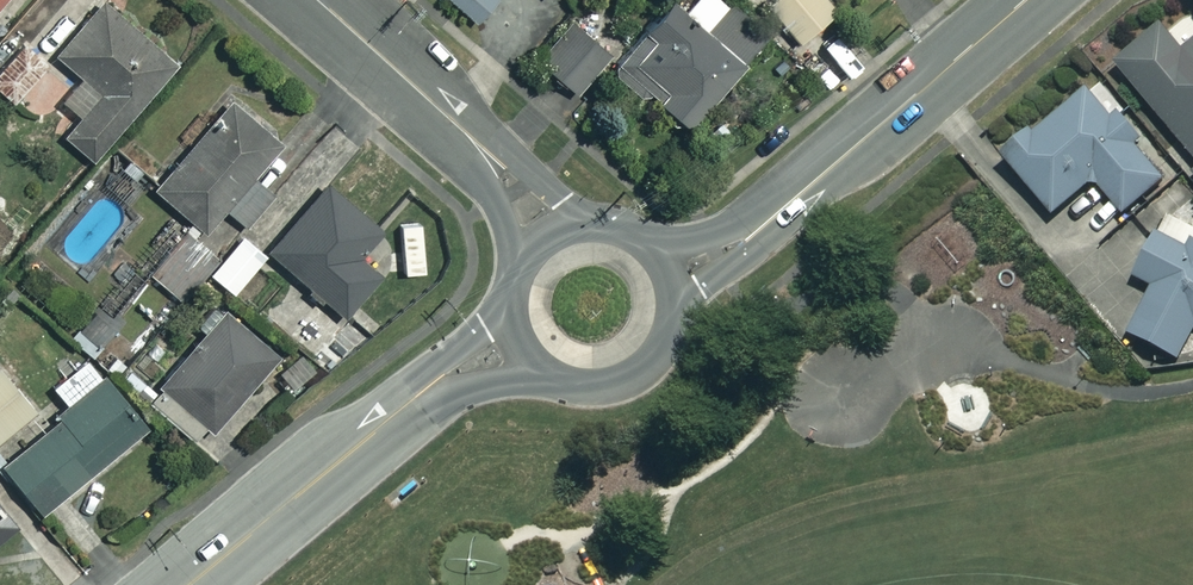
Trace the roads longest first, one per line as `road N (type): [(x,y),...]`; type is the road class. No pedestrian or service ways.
road 1 (tertiary): [(773,219),(1025,0)]
road 2 (tertiary): [(408,402),(193,584)]
road 3 (tertiary): [(443,114),(501,146),(614,236)]
road 4 (tertiary): [(520,275),(505,217),(443,114)]
road 5 (tertiary): [(443,114),(317,0)]
road 6 (tertiary): [(664,317),(653,347),(615,378),(590,382),(543,367)]
road 7 (tertiary): [(773,219),(664,317)]
road 8 (tertiary): [(408,402),(441,363),(514,304)]
road 9 (tertiary): [(543,367),(408,402)]
road 10 (tertiary): [(641,252),(709,243),(773,219)]

